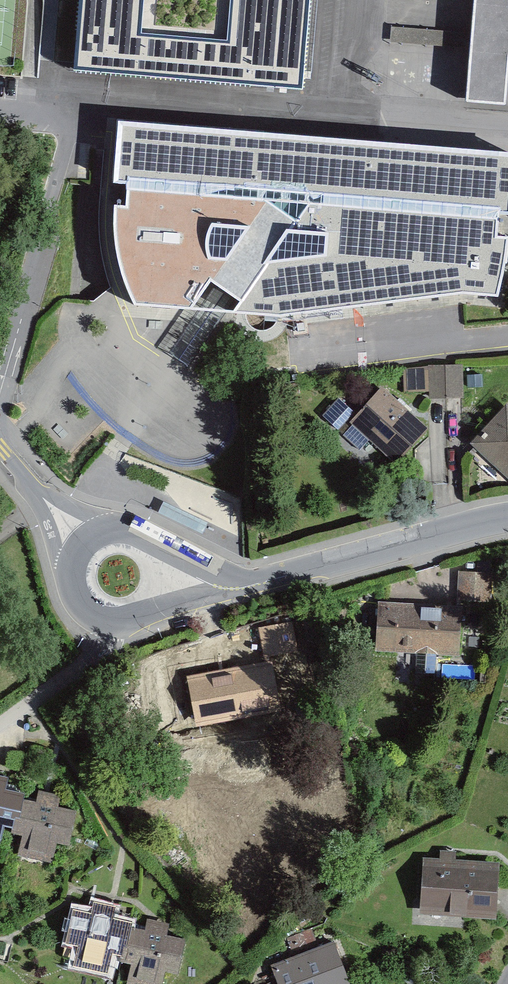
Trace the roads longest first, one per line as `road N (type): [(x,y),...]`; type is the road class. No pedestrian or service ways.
road 1 (residential): [(507,521),(251,587)]
road 2 (residential): [(90,541),(73,564),(73,590),(90,616),(117,626),(251,587)]
road 3 (residential): [(251,587),(120,531),(90,541)]
road 4 (residential): [(90,541),(45,504),(0,450)]

